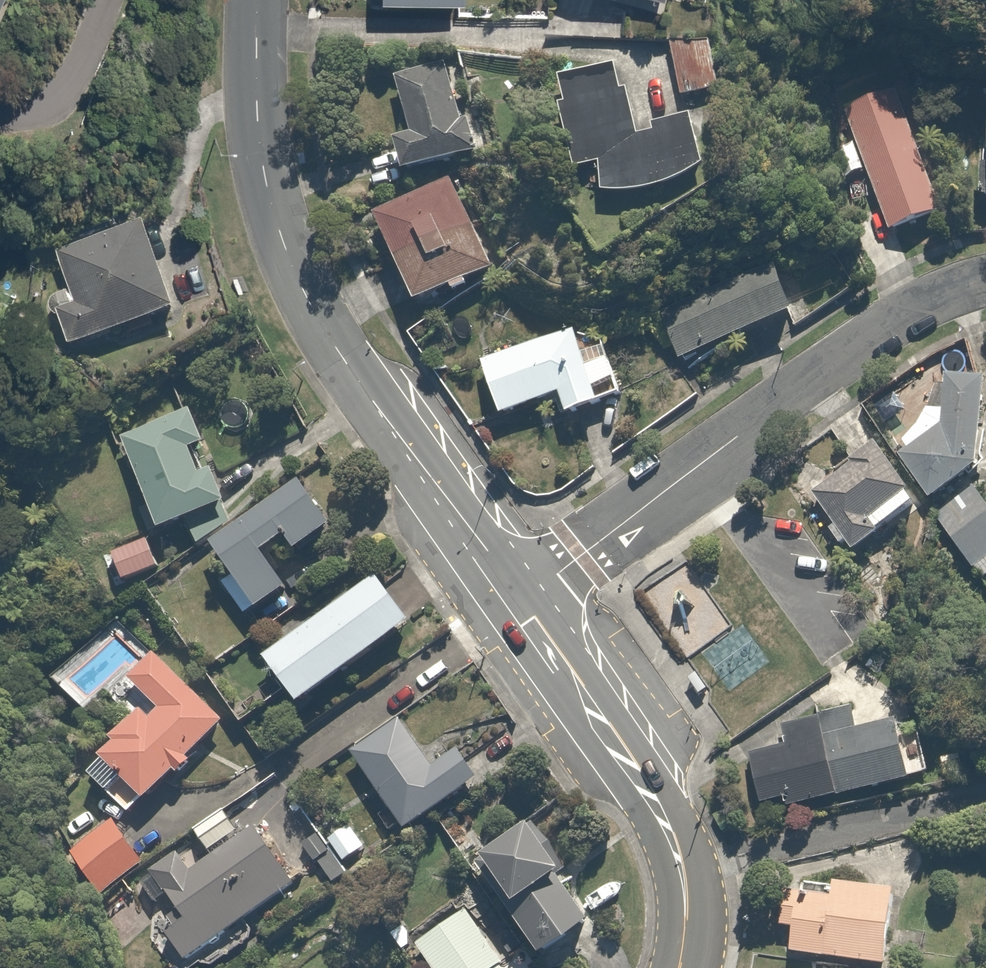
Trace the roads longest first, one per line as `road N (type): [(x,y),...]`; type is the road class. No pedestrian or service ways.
road 1 (tertiary): [(515,618),(299,300),(261,192),(254,145),(253,0)]
road 2 (residential): [(515,618),(858,353),(912,317),(985,286)]
road 3 (tertiary): [(691,967),(692,898),(666,822),(515,618)]

